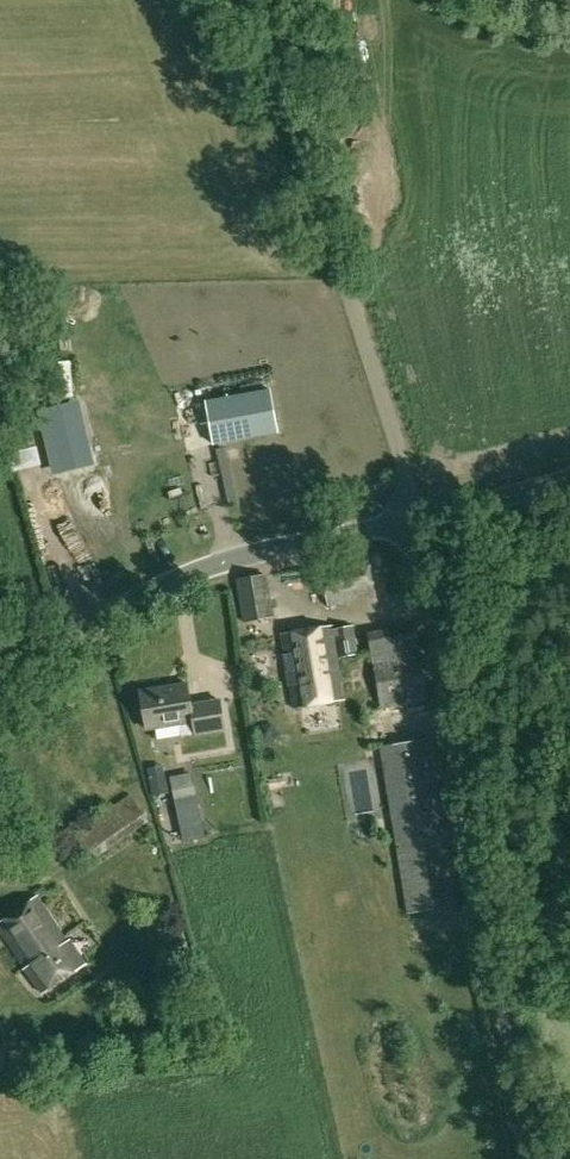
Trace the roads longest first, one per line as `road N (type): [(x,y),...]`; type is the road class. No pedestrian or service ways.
road 1 (residential): [(534,1158),(415,516)]
road 2 (residential): [(415,516),(255,0)]
road 3 (unclassified): [(0,690),(142,595),(195,571),(415,516)]
road 4 (unclassified): [(415,516),(569,475)]

